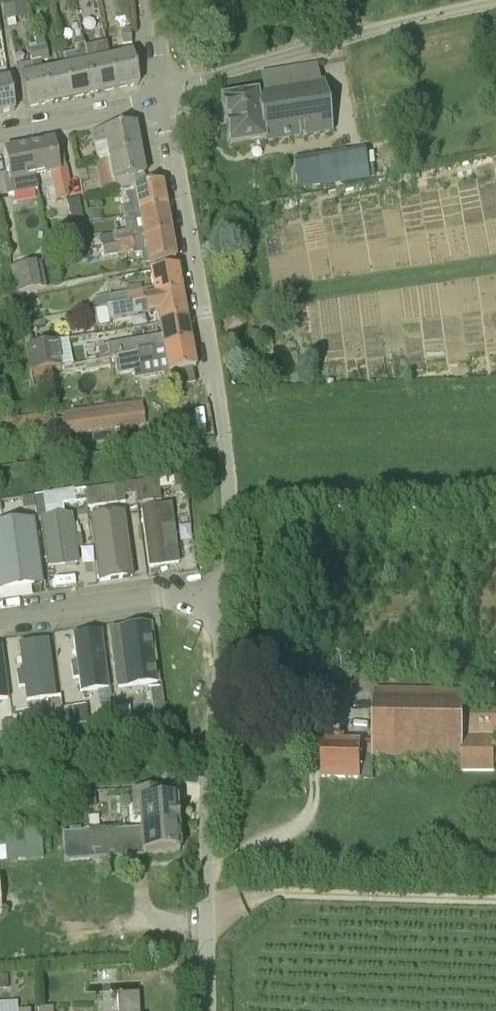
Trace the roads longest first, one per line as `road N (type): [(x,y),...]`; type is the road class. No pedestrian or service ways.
road 1 (residential): [(162,96),(225,441),(226,598)]
road 2 (residential): [(226,598),(210,758),(209,1010)]
road 3 (unclassified): [(162,96),(303,49),(495,4)]
road 4 (residential): [(0,618),(170,594),(226,598)]
road 5 (residential): [(0,134),(162,96)]

